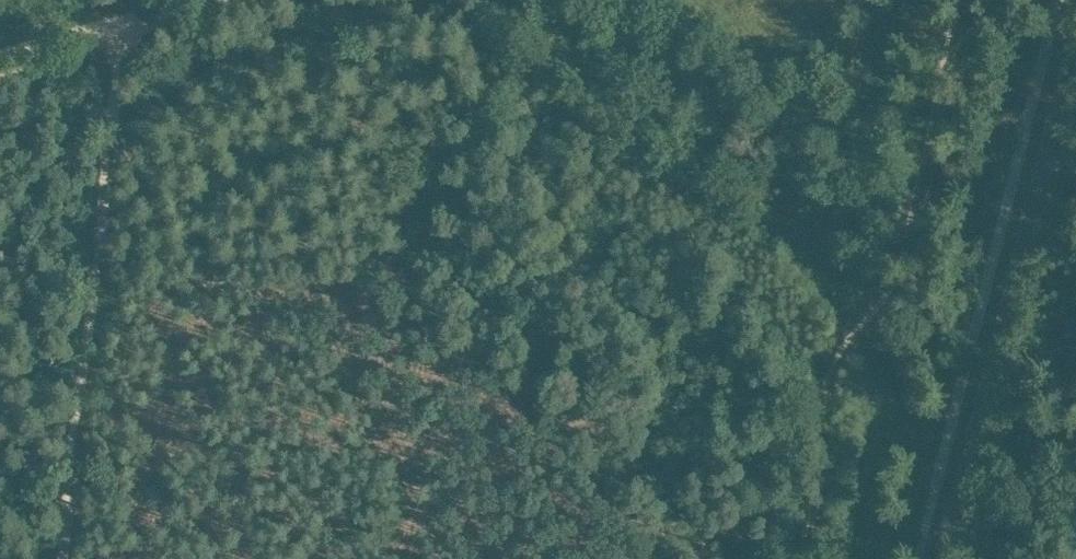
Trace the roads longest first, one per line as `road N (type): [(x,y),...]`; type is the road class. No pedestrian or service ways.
road 1 (tertiary): [(946,558),(1075,65)]
road 2 (track): [(0,54),(160,10)]

